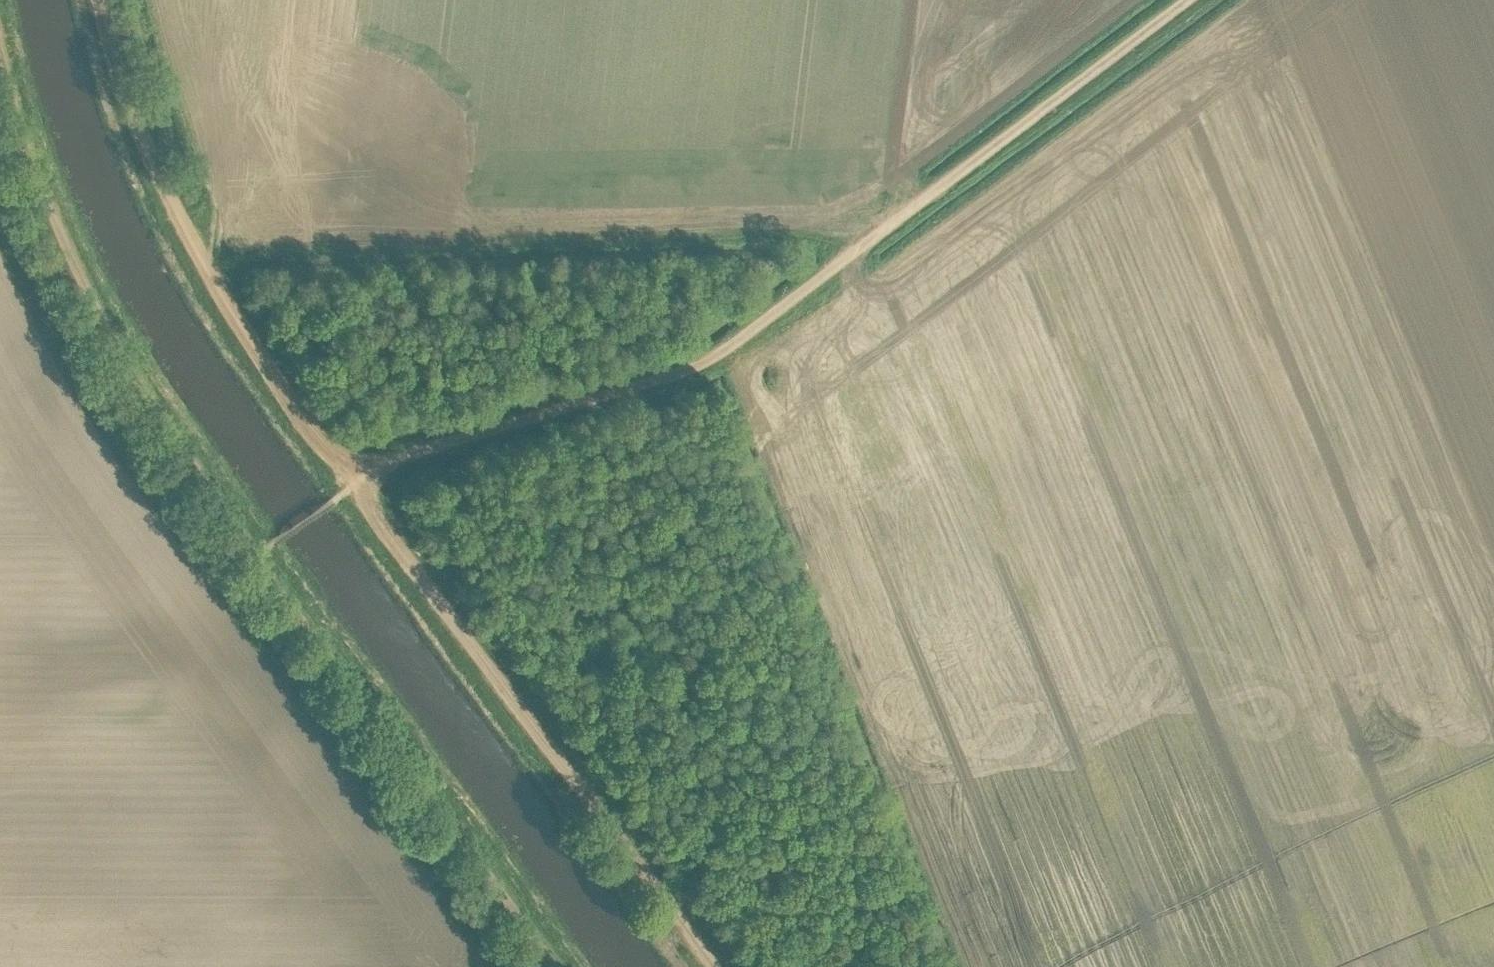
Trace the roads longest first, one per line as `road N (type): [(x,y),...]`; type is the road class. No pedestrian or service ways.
road 1 (track): [(354,484),(702,966)]
road 2 (track): [(354,484),(234,323),(188,241),(139,139),(102,0)]

